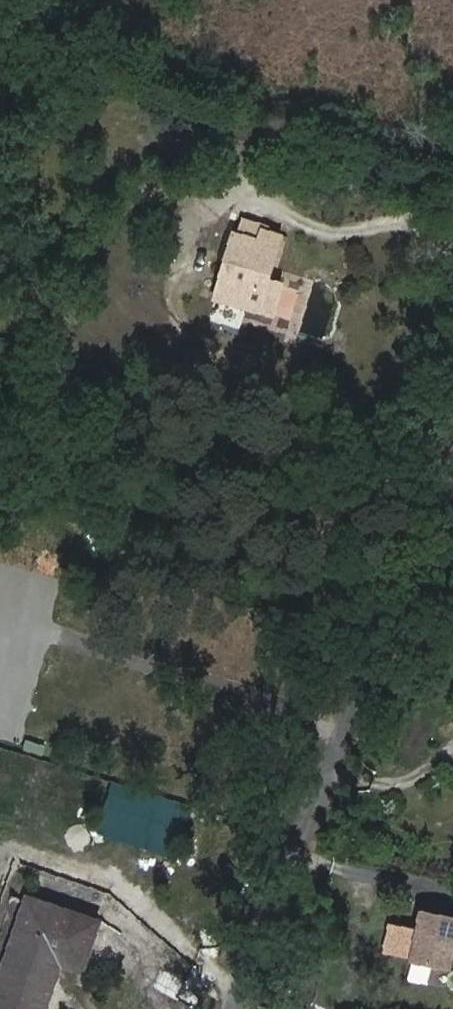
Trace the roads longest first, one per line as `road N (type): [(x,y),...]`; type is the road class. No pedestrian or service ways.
road 1 (residential): [(241,1008),(452,493)]

